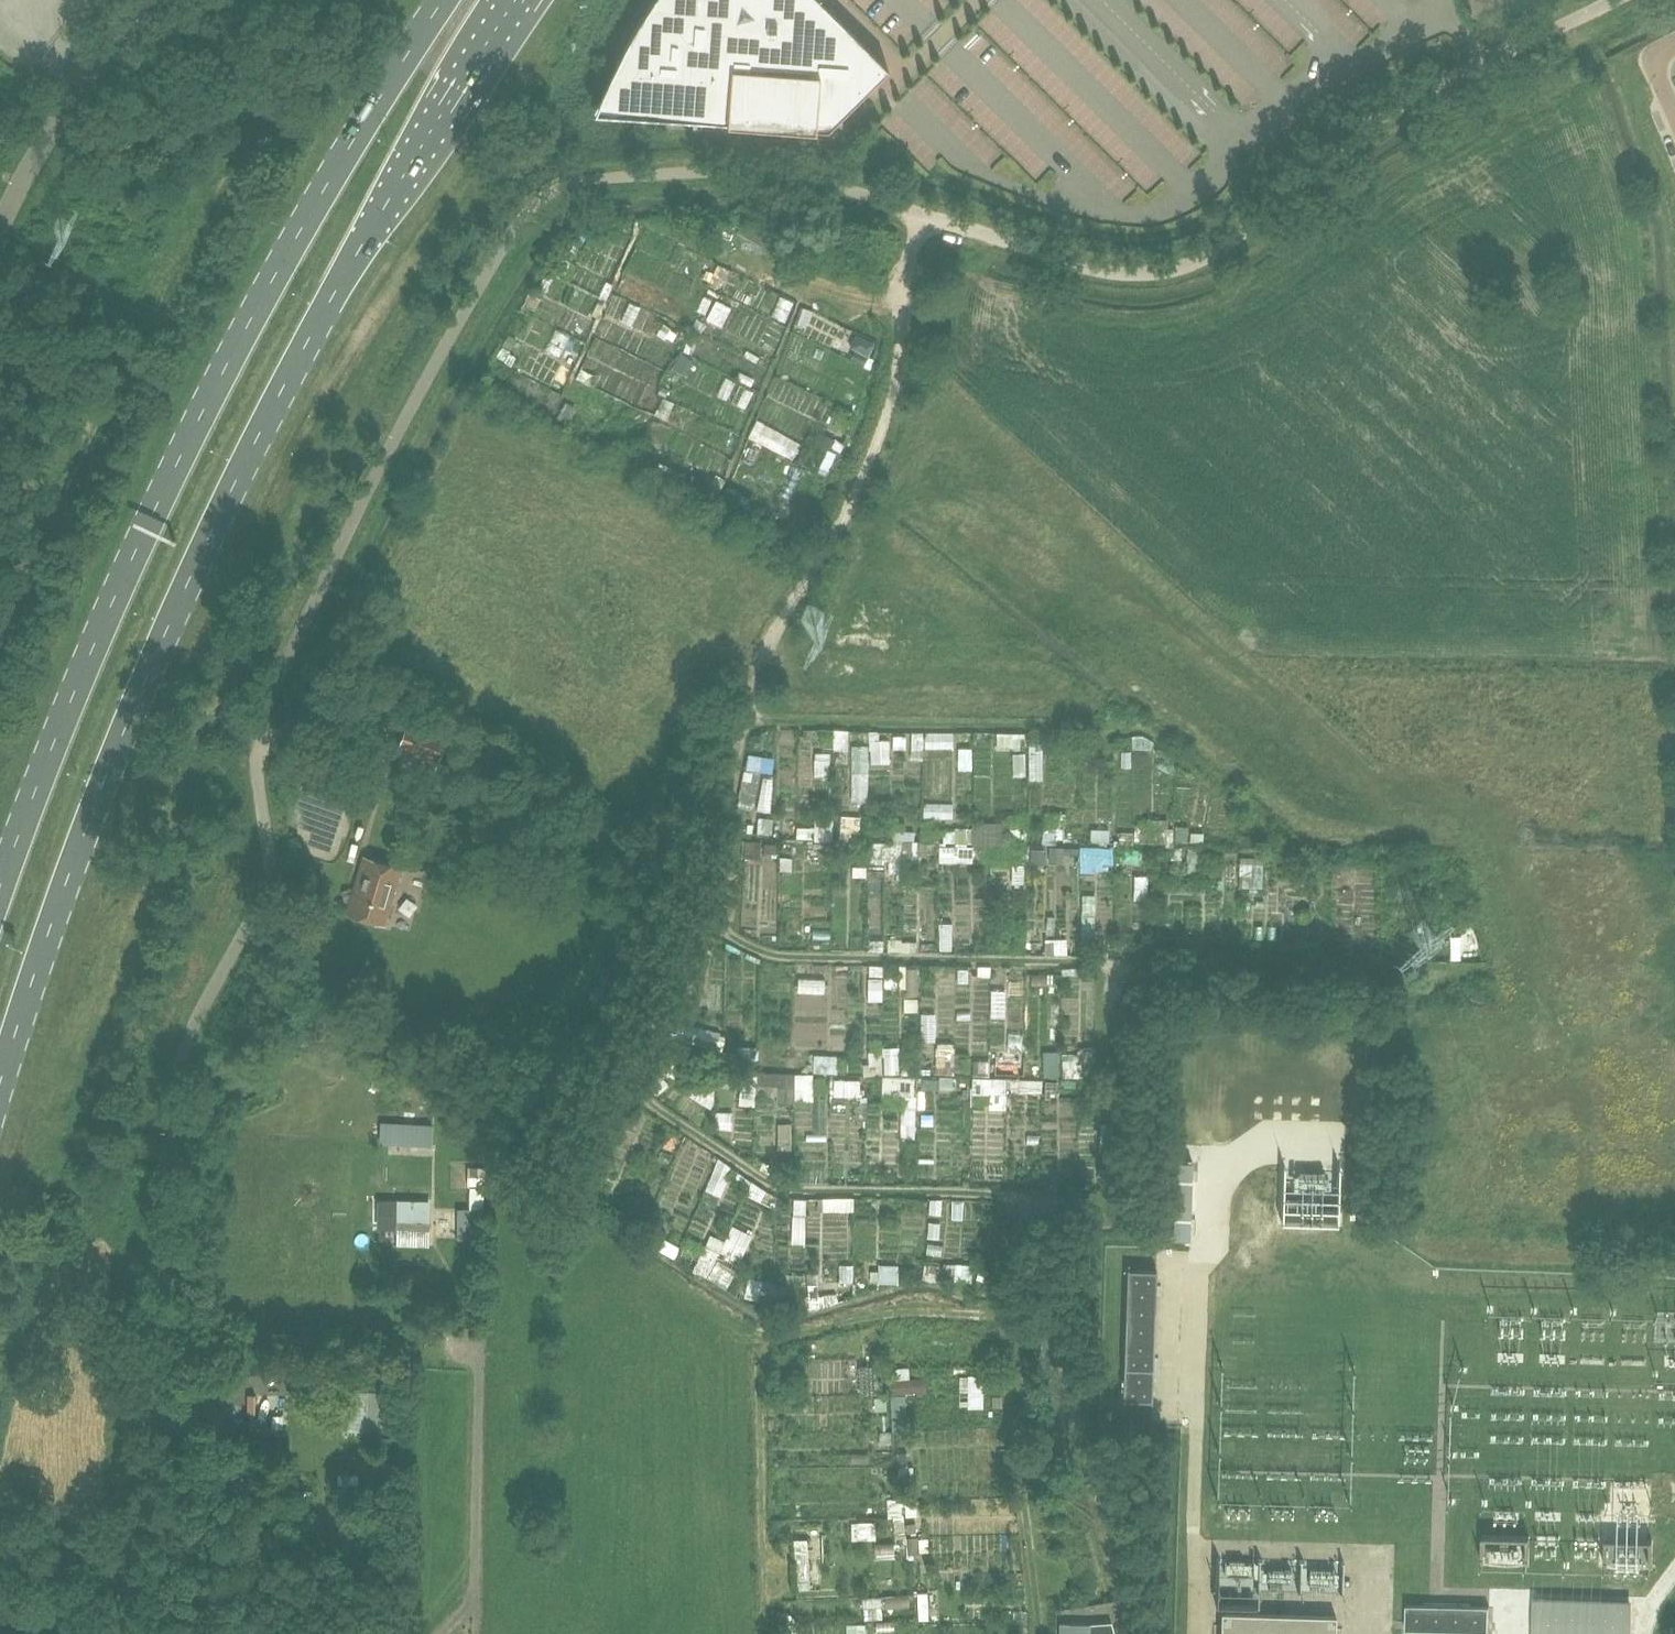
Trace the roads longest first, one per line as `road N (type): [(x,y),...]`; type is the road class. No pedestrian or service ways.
road 1 (residential): [(135,1633),(166,1116),(191,1036),(269,884),(256,769),(261,720),(277,673),(432,371),(512,233),(537,204),(606,181),(779,178),(828,186),(1085,271),(1158,276),(1219,254),(1395,110),(1618,0)]
road 2 (primary): [(0,1086),(72,865),(216,526),(359,254),(519,0)]
road 3 (primary): [(449,0),(281,267),(153,514),(0,908)]
road 4 (unclassified): [(154,0),(48,139),(0,223)]

